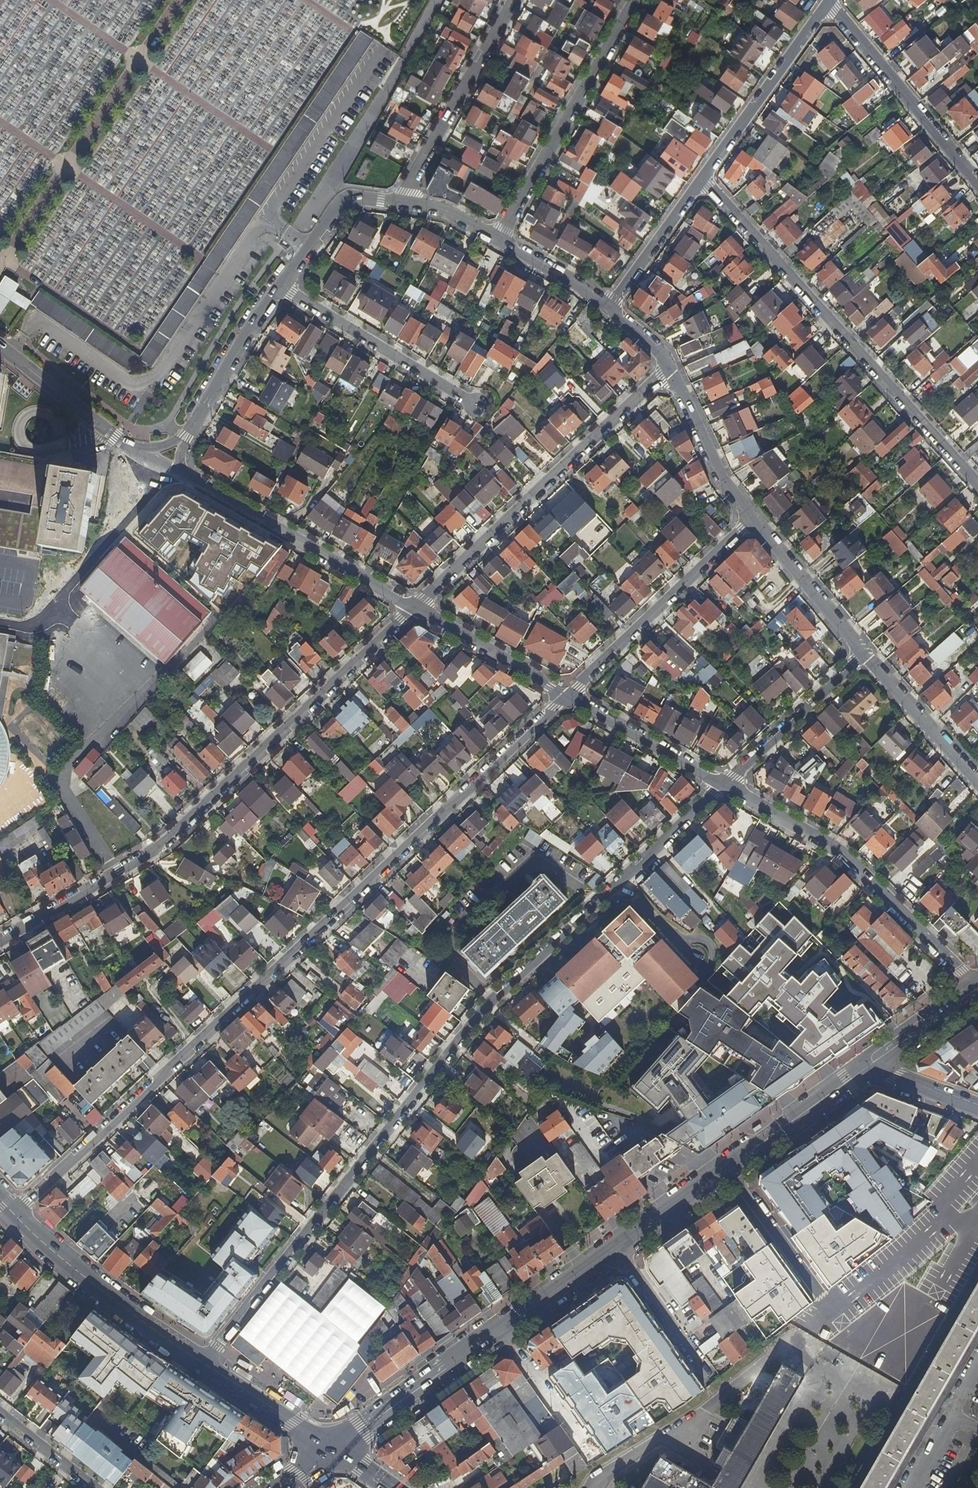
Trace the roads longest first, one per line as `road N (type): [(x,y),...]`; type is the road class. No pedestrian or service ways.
road 1 (residential): [(203,1361),(485,1004),(725,785)]
road 2 (residential): [(567,697),(13,1213)]
road 3 (residential): [(0,940),(173,838),(415,607)]
road 4 (residential): [(704,178),(977,486)]
road 5 (residential): [(415,607),(671,375)]
road 6 (residential): [(725,785),(847,855),(974,990)]
road 7 (residential): [(497,239),(634,0)]
road 8 (residential): [(182,469),(415,607)]
road 9 (residential): [(751,519),(567,697)]
road 10 (primary): [(203,1361),(106,1294),(13,1213)]
road 11 (unknown): [(162,465),(121,529),(38,624),(0,623)]
road 12 (residential): [(514,0),(398,205)]
road 13 (residential): [(829,4),(977,184)]
road 14 (residential): [(280,283),(476,404)]
road 15 (residential): [(704,178),(829,4)]
road 16 (primary): [(504,1328),(337,1447)]
road 17 (residential): [(725,785),(862,654)]
road 18 (residential): [(280,283),(182,440)]
road 19 (residential): [(567,697),(725,785)]
road 20 (residential): [(0,344),(144,450)]
road 21 (residential): [(415,607),(567,697)]
road 22 (residential): [(862,654),(751,519)]
road 23 (residential): [(977,783),(862,654)]
road 24 (primary): [(867,1065),(731,1164)]
road 25 (residential): [(751,519),(671,375)]
road 26 (residential): [(398,205),(338,202),(280,283)]
road 27 (primary): [(337,1447),(203,1361)]
road 28 (residential): [(731,1164),(819,1295)]
road 29 (residential): [(611,304),(704,178)]
road 30 (residential): [(504,1328),(594,1456)]
road 31 (residential): [(617,1247),(701,1369)]
road 32 (primary): [(731,1164),(617,1247)]
road 33 (primary): [(617,1247),(504,1328)]
road 34 (residential): [(611,304),(497,239)]
road 35 (primary): [(974,990),(867,1065)]

